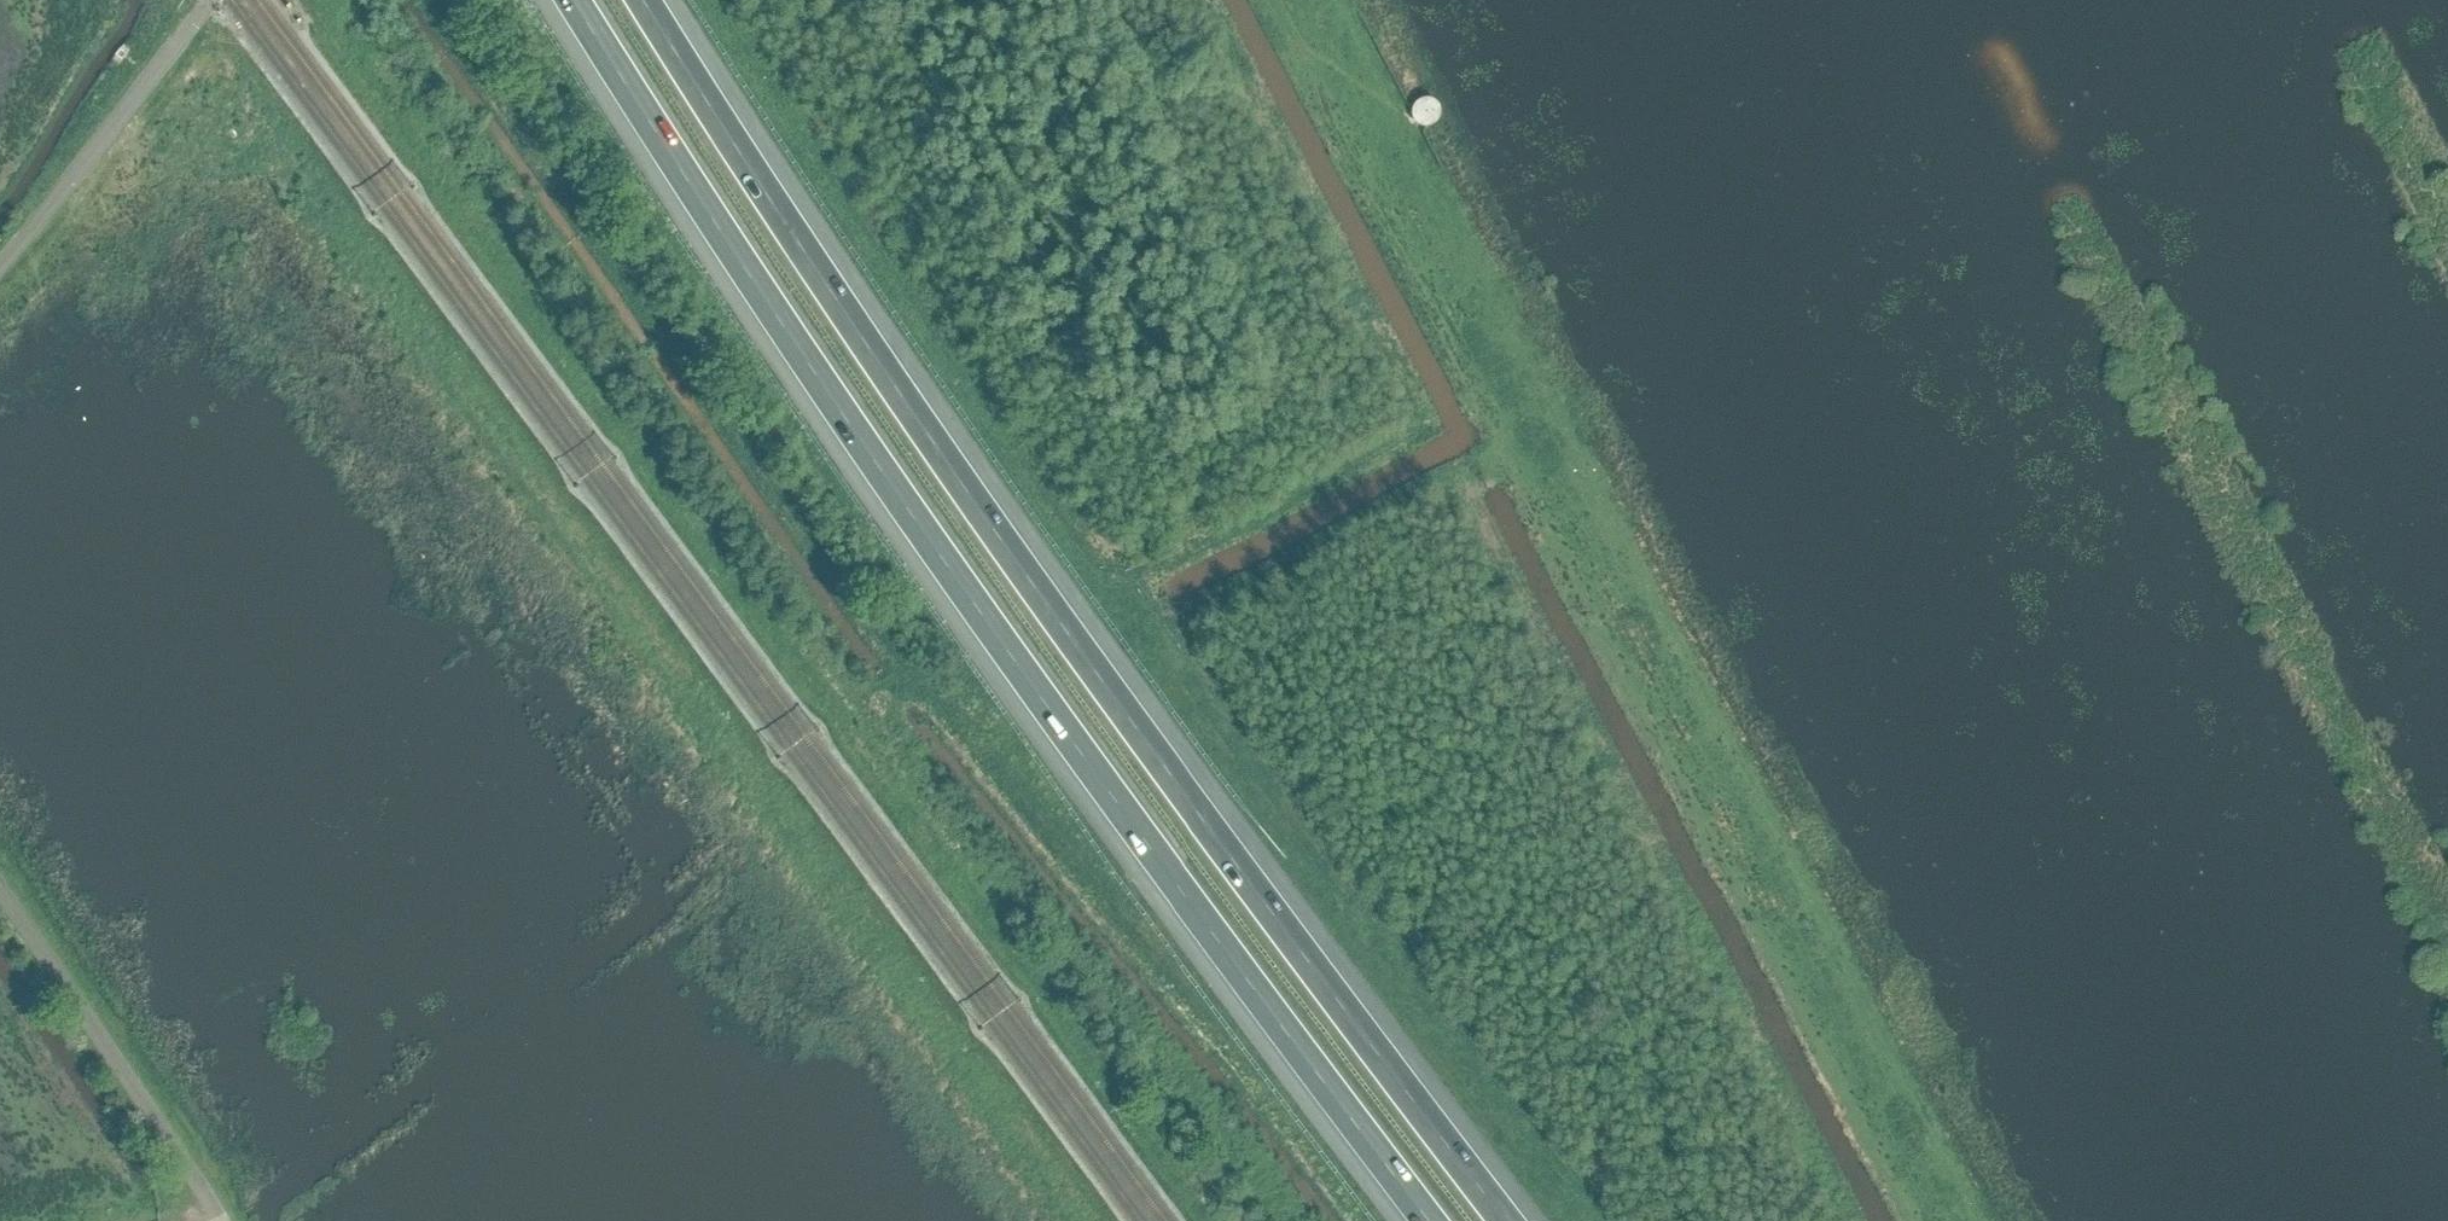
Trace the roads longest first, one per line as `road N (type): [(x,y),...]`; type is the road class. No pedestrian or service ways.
road 1 (motorway): [(1505,1220),(1300,956),(899,399),(640,0)]
road 2 (motorway): [(571,0),(889,488),(1426,1220)]
road 3 (unclassified): [(218,1220),(0,891)]
road 4 (unclassified): [(0,266),(212,0)]

